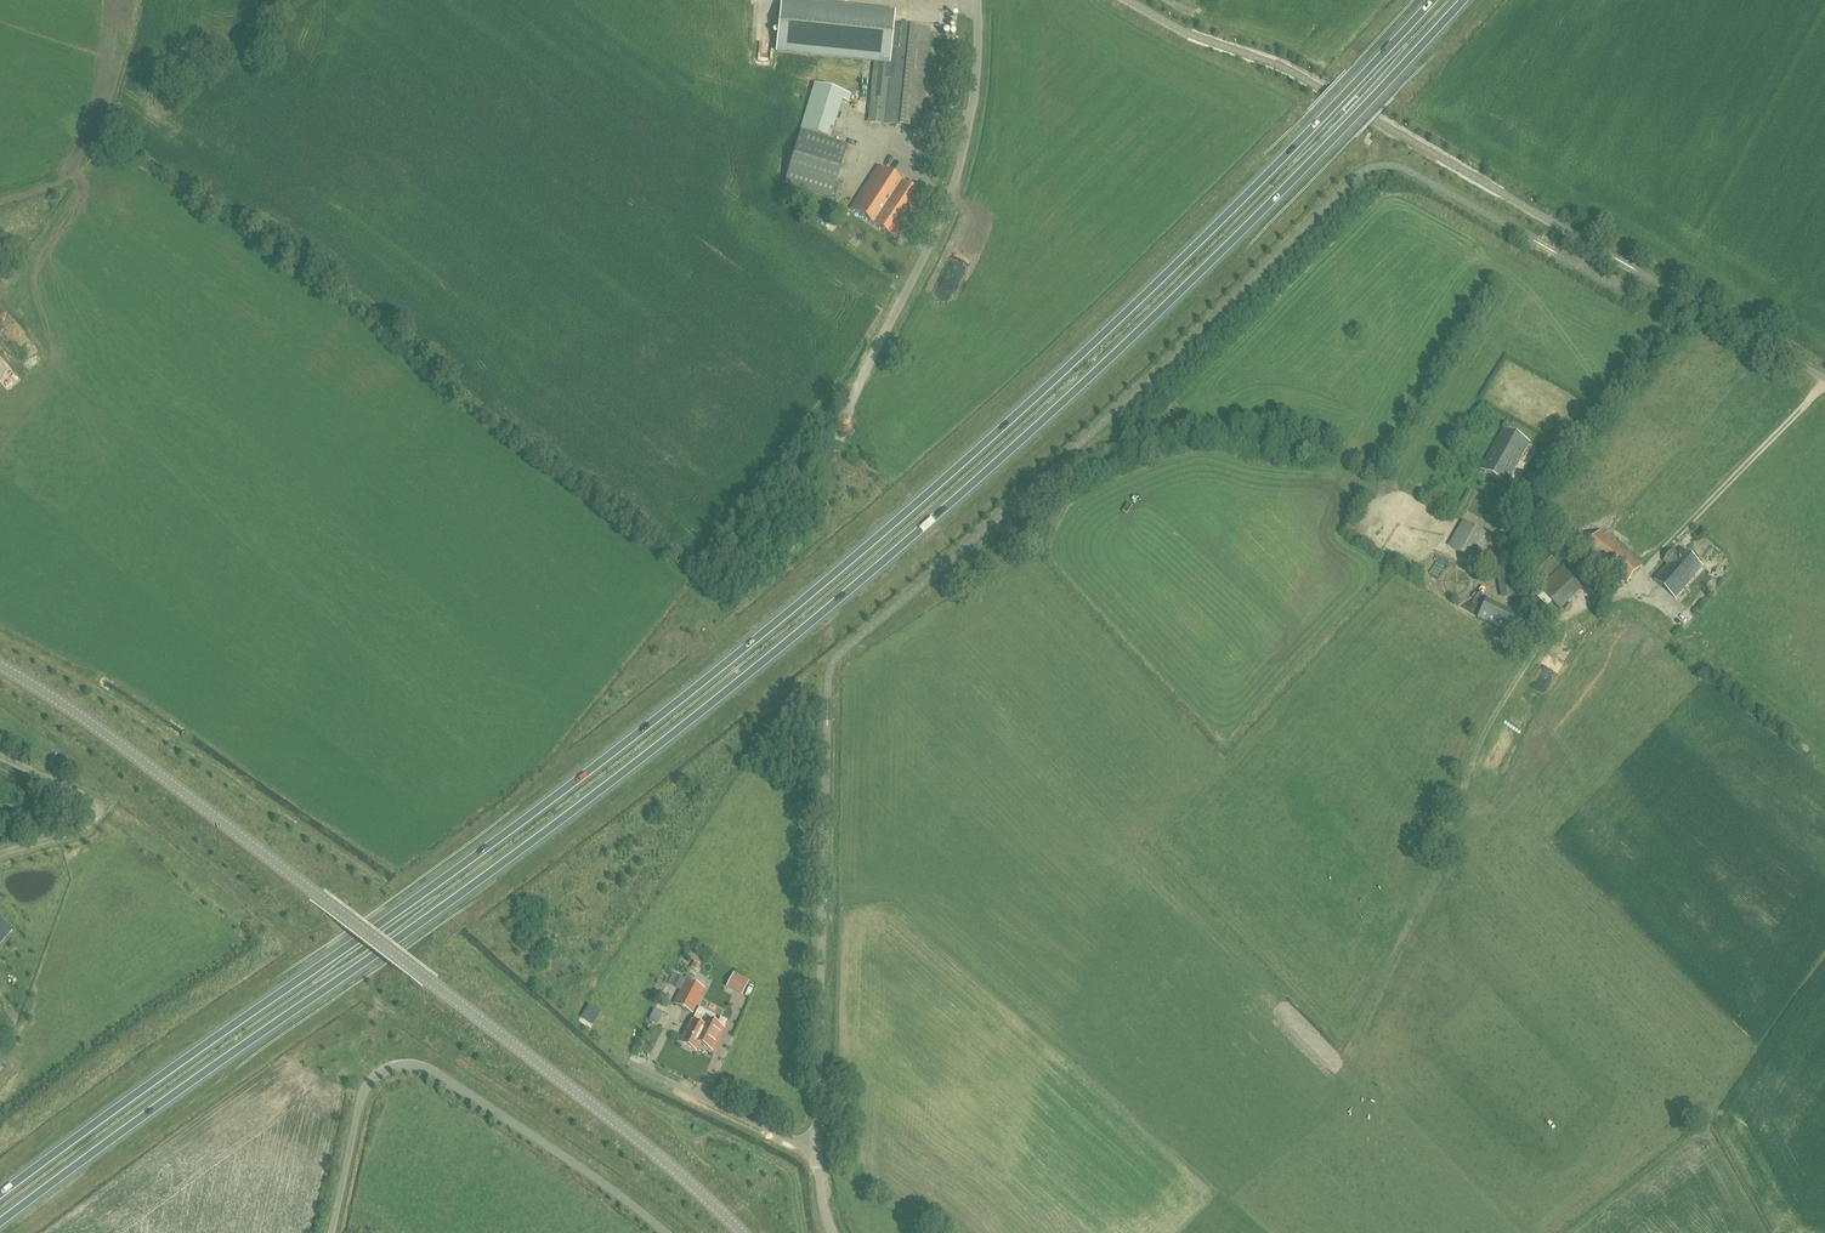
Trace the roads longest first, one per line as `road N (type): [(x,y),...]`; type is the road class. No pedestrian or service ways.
road 1 (trunk): [(0,1225),(497,866),(846,594),(1057,410),(1465,0)]
road 2 (trunk): [(1436,0),(1037,398),(938,485),(619,748),(0,1195)]
road 3 (unclassified): [(0,665),(154,767),(415,965),(632,1134),(742,1232)]
road 4 (unclassified): [(334,1232),(366,1089),(378,1075),(407,1066),(431,1073),(575,1161),(666,1232)]
road 5 (unclassified): [(820,1150),(828,676),(837,655)]
road 6 (unclassified): [(849,412),(956,181),(976,85),(976,0)]
road 7 (unclassified): [(0,757),(91,801),(93,813),(82,831),(0,856)]
road 8 (unclassified): [(1824,378),(1644,275)]
road 9 (unclassified): [(820,1150),(635,1069)]

